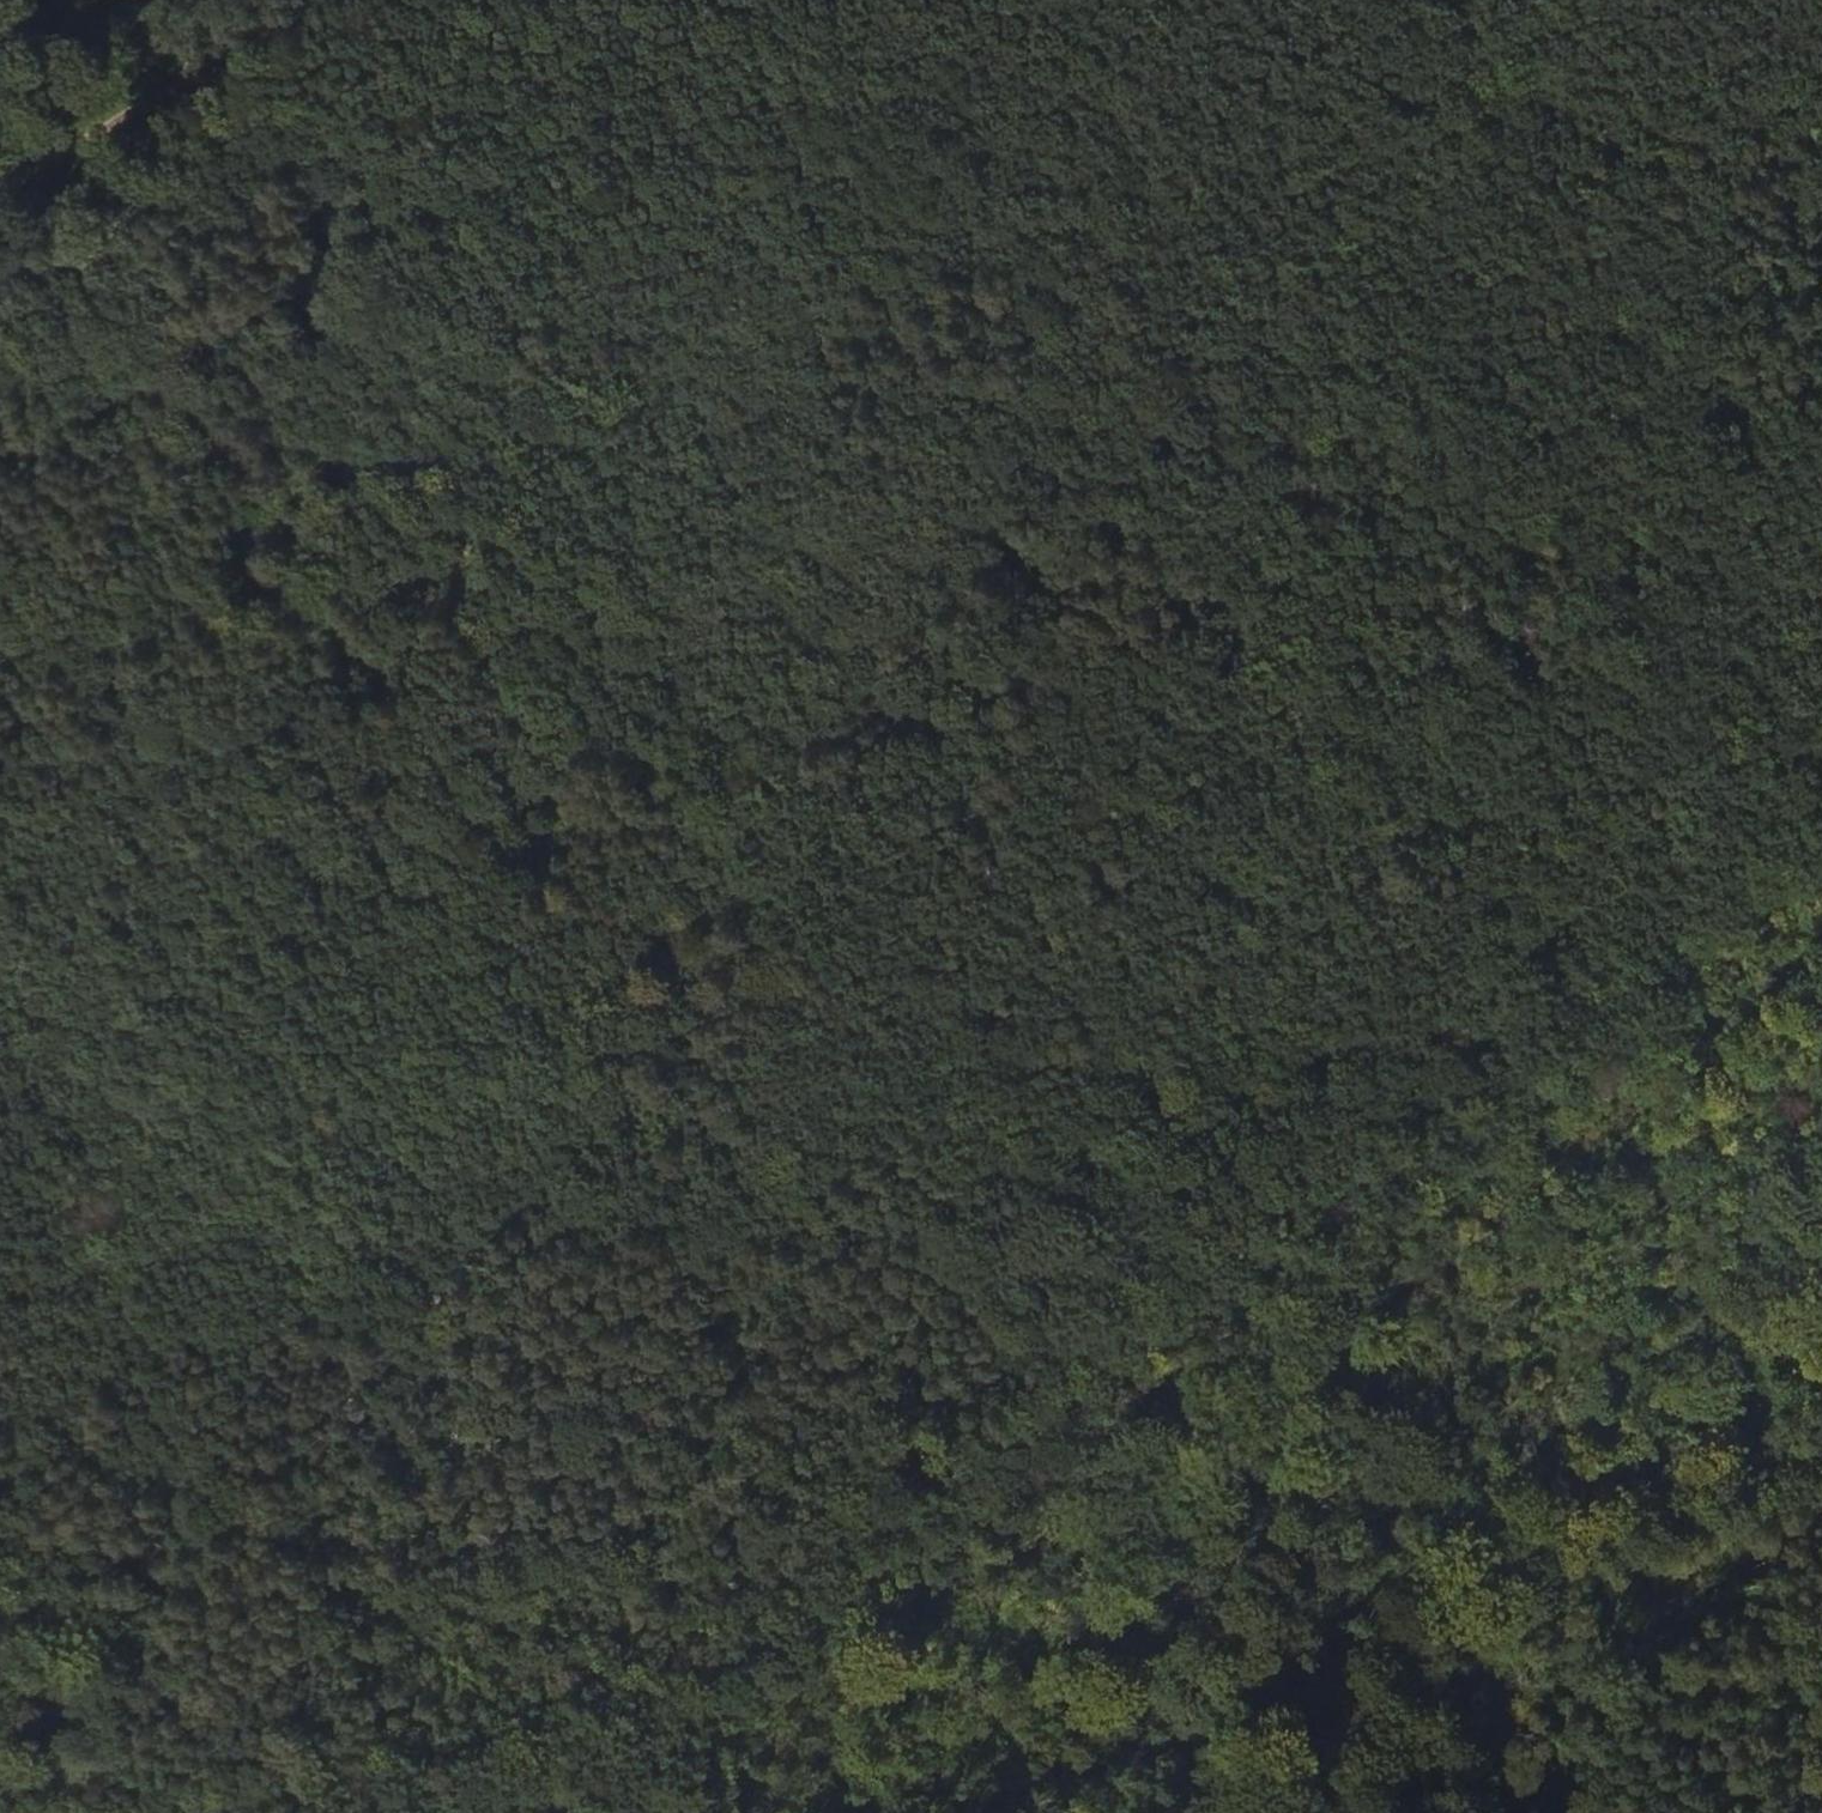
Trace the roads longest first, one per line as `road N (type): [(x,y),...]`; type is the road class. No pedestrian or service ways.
road 1 (track): [(0,165),(284,0)]

